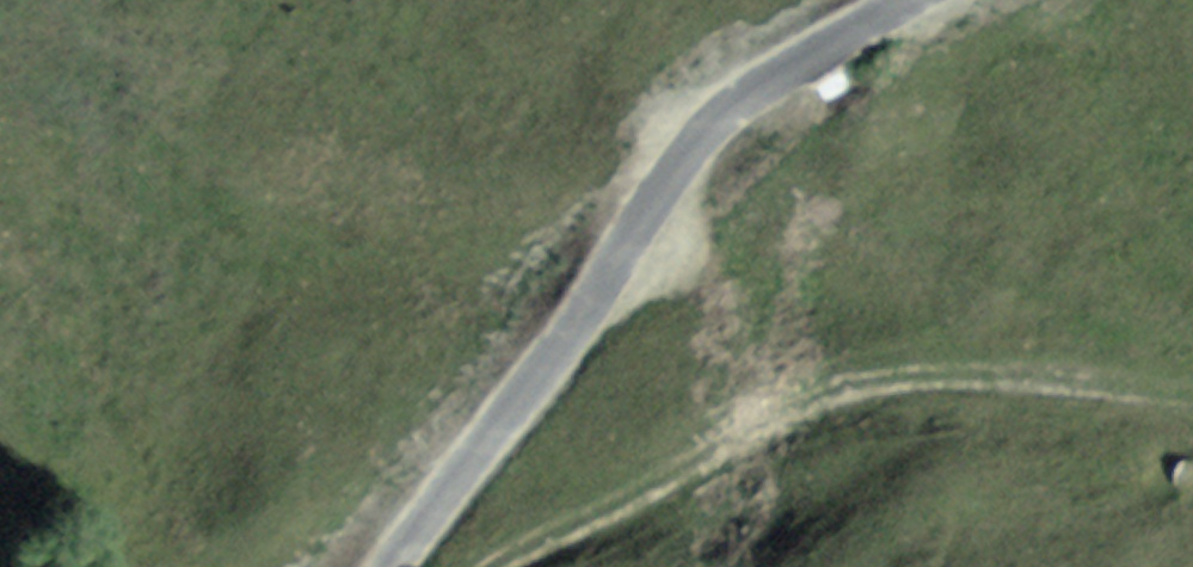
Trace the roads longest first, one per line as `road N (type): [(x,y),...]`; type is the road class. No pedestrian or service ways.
road 1 (track): [(1192,387),(967,362),(844,372),(466,566)]
road 2 (track): [(387,566),(636,253),(741,91),(893,0)]

